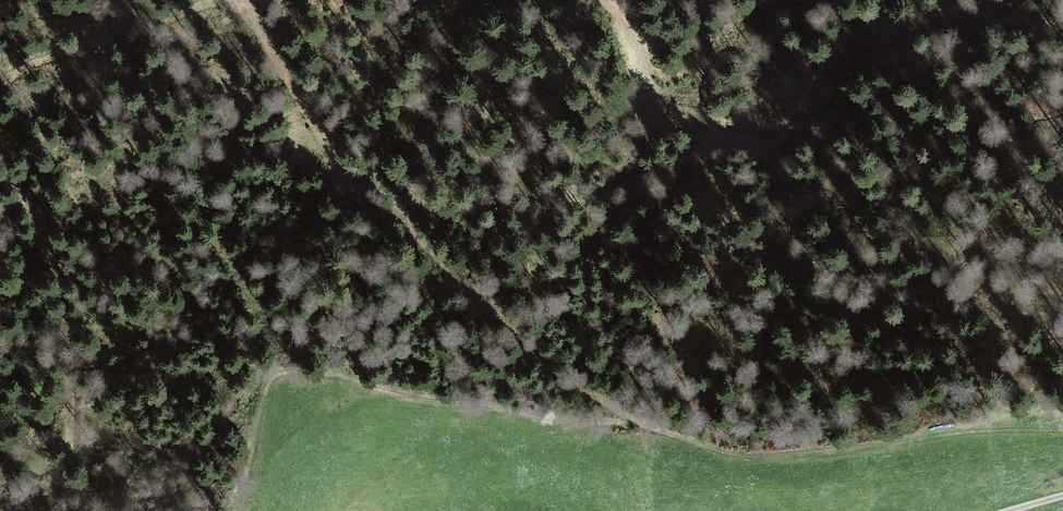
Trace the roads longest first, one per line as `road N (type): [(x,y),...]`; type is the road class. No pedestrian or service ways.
road 1 (track): [(238,2),(362,194),(429,246),(519,344),(586,393),(707,452)]
road 2 (track): [(605,0),(626,26),(666,117),(706,134),(775,133),(796,125),(836,56),(865,39),(960,17),(1062,28)]
road 3 (track): [(0,140),(65,293),(70,436),(53,485),(6,510)]
road 4 (track): [(244,0),(32,64),(10,79),(0,98)]

